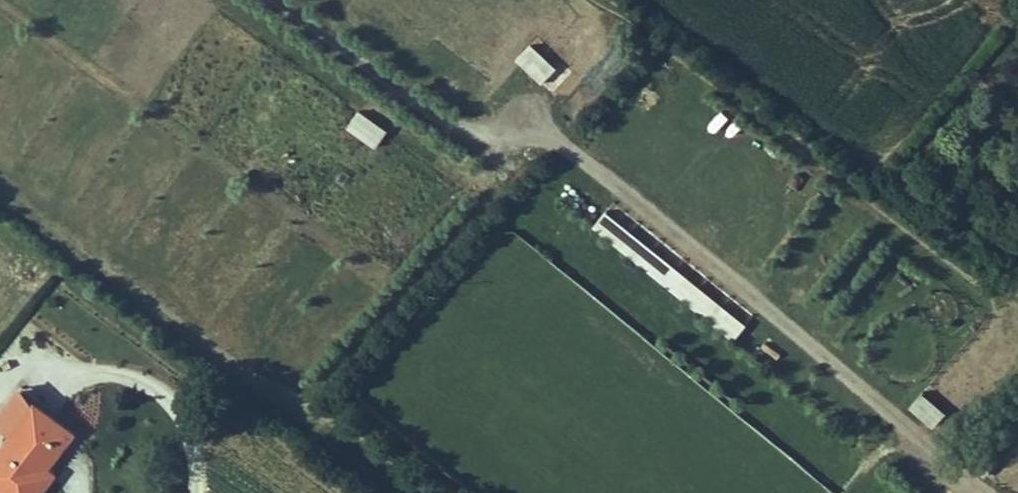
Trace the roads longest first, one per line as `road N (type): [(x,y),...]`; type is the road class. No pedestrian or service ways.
road 1 (track): [(1017,293),(614,0)]

